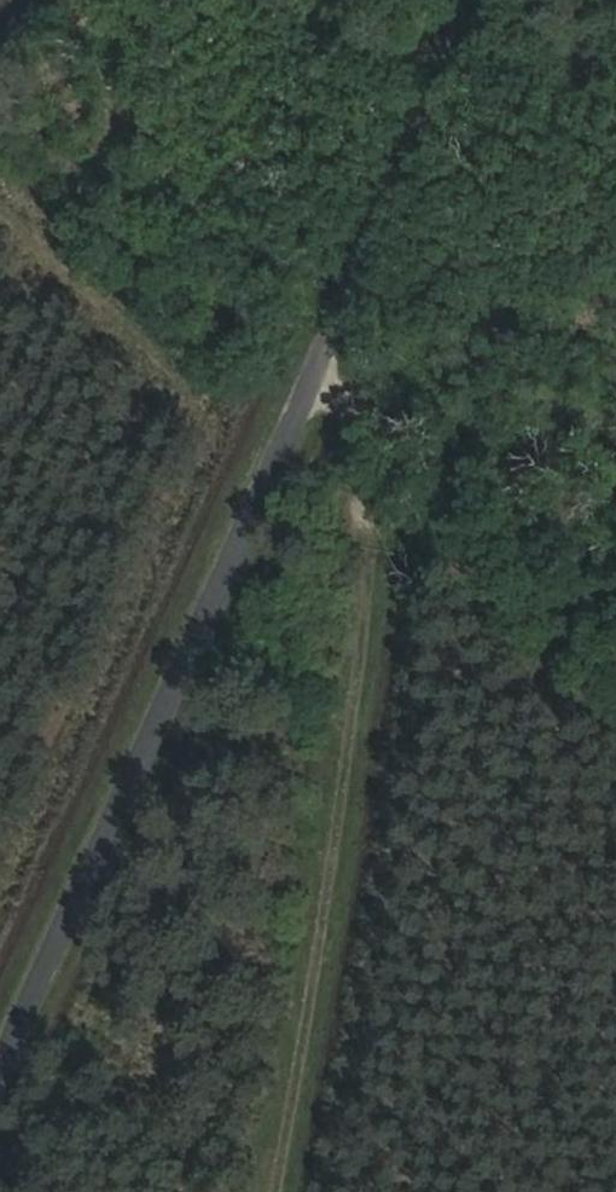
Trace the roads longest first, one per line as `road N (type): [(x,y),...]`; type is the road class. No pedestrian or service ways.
road 1 (unclassified): [(498,0),(0,1081)]
road 2 (track): [(267,1191),(382,555),(310,406)]

